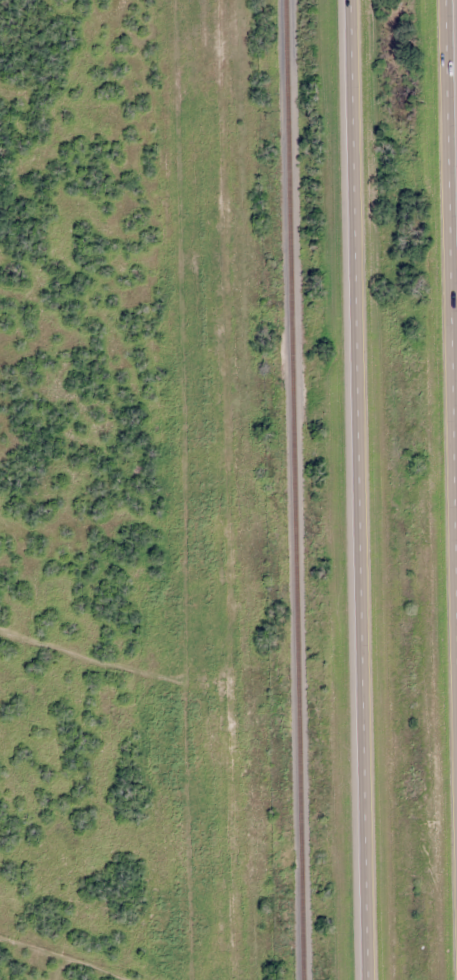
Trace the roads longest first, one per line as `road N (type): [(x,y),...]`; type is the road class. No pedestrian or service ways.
road 1 (trunk): [(350,0),(369,979)]
road 2 (trunk): [(456,429),(449,0)]

